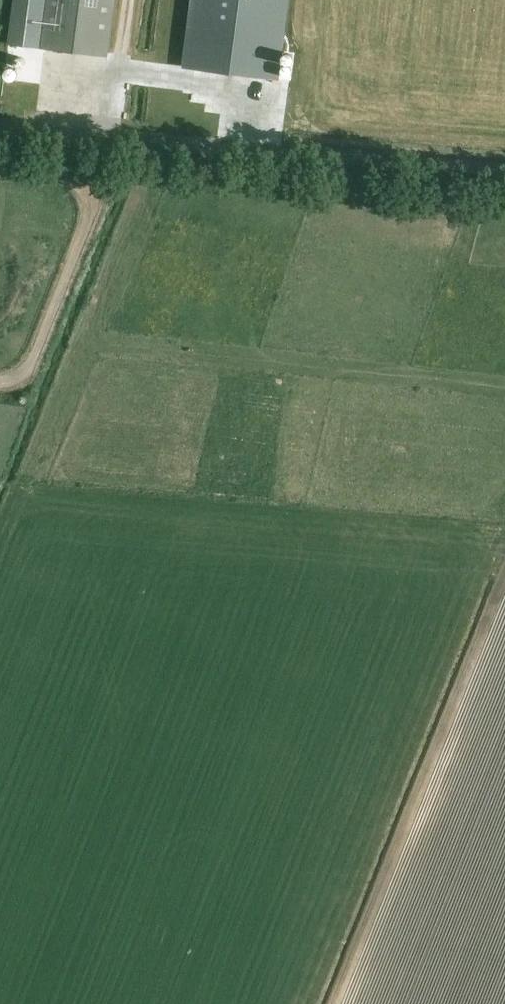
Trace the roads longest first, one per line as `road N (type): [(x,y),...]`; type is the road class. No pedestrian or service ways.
road 1 (unclassified): [(504,169),(0,126)]

